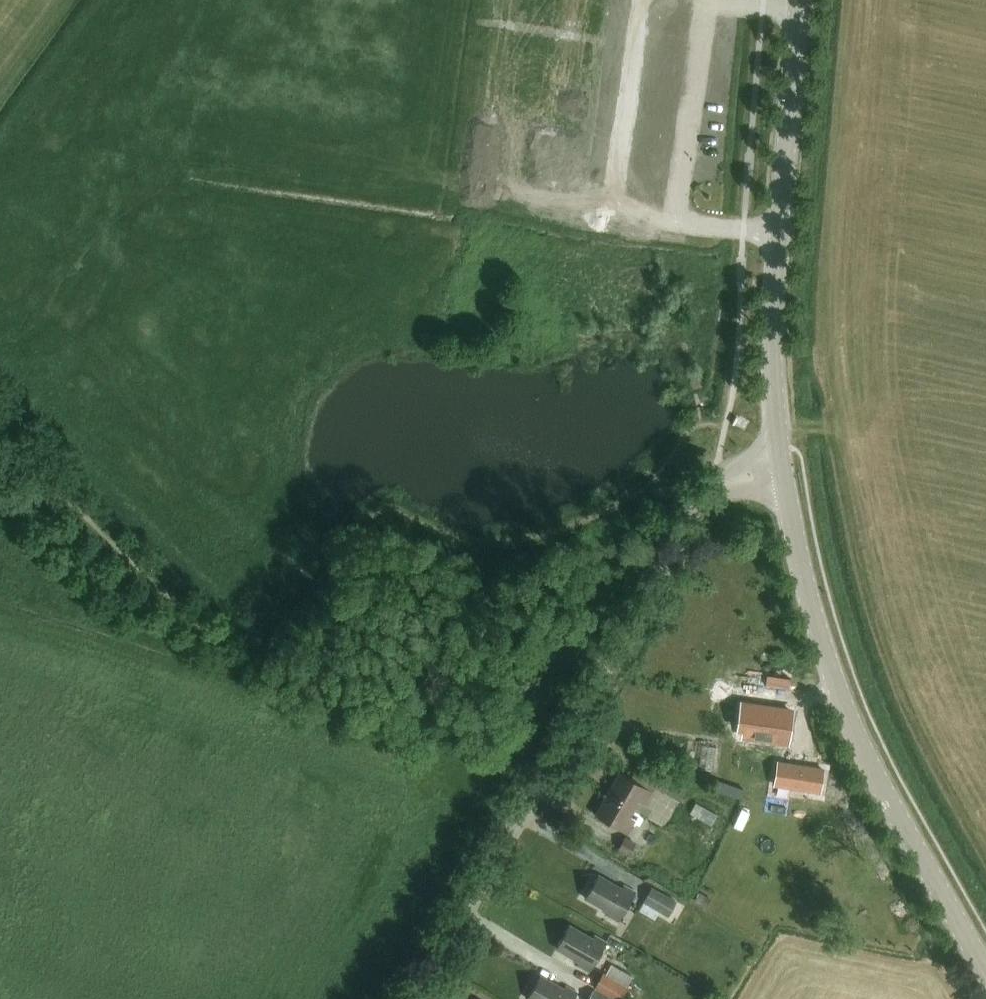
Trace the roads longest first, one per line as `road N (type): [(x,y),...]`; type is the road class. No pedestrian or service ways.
road 1 (unclassified): [(415,998),(689,516),(714,492),(783,469)]
road 2 (secondary): [(985,972),(889,801),(839,691),(805,580),(783,469)]
road 3 (secondary): [(783,469),(773,305),(800,0)]

